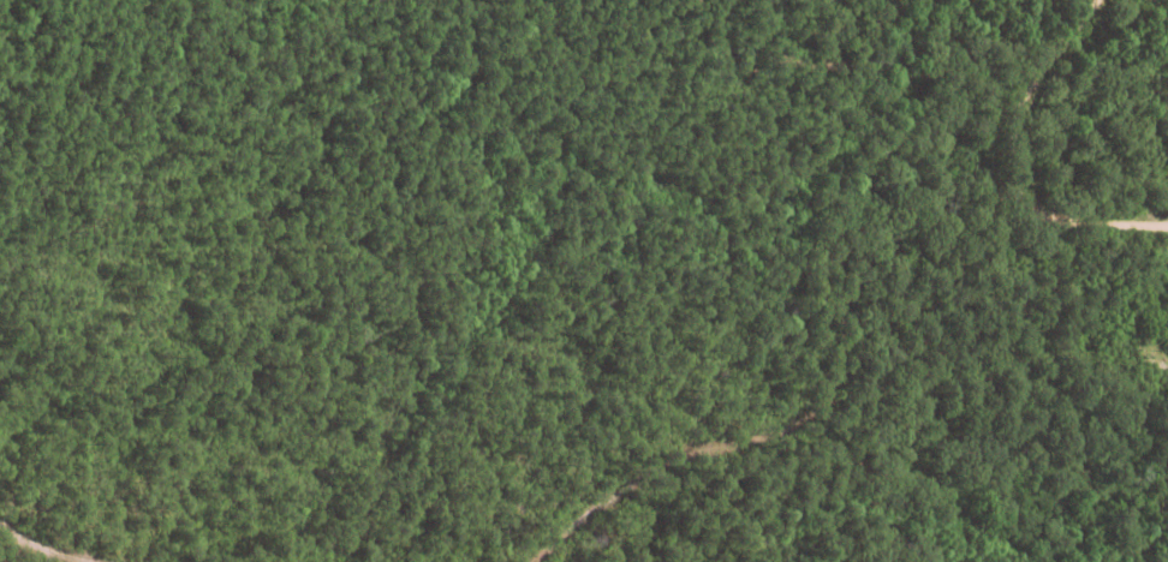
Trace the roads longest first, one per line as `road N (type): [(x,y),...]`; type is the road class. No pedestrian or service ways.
road 1 (residential): [(1167,224),(1066,221),(1025,197),(1018,175),(1023,91),(1098,0)]

